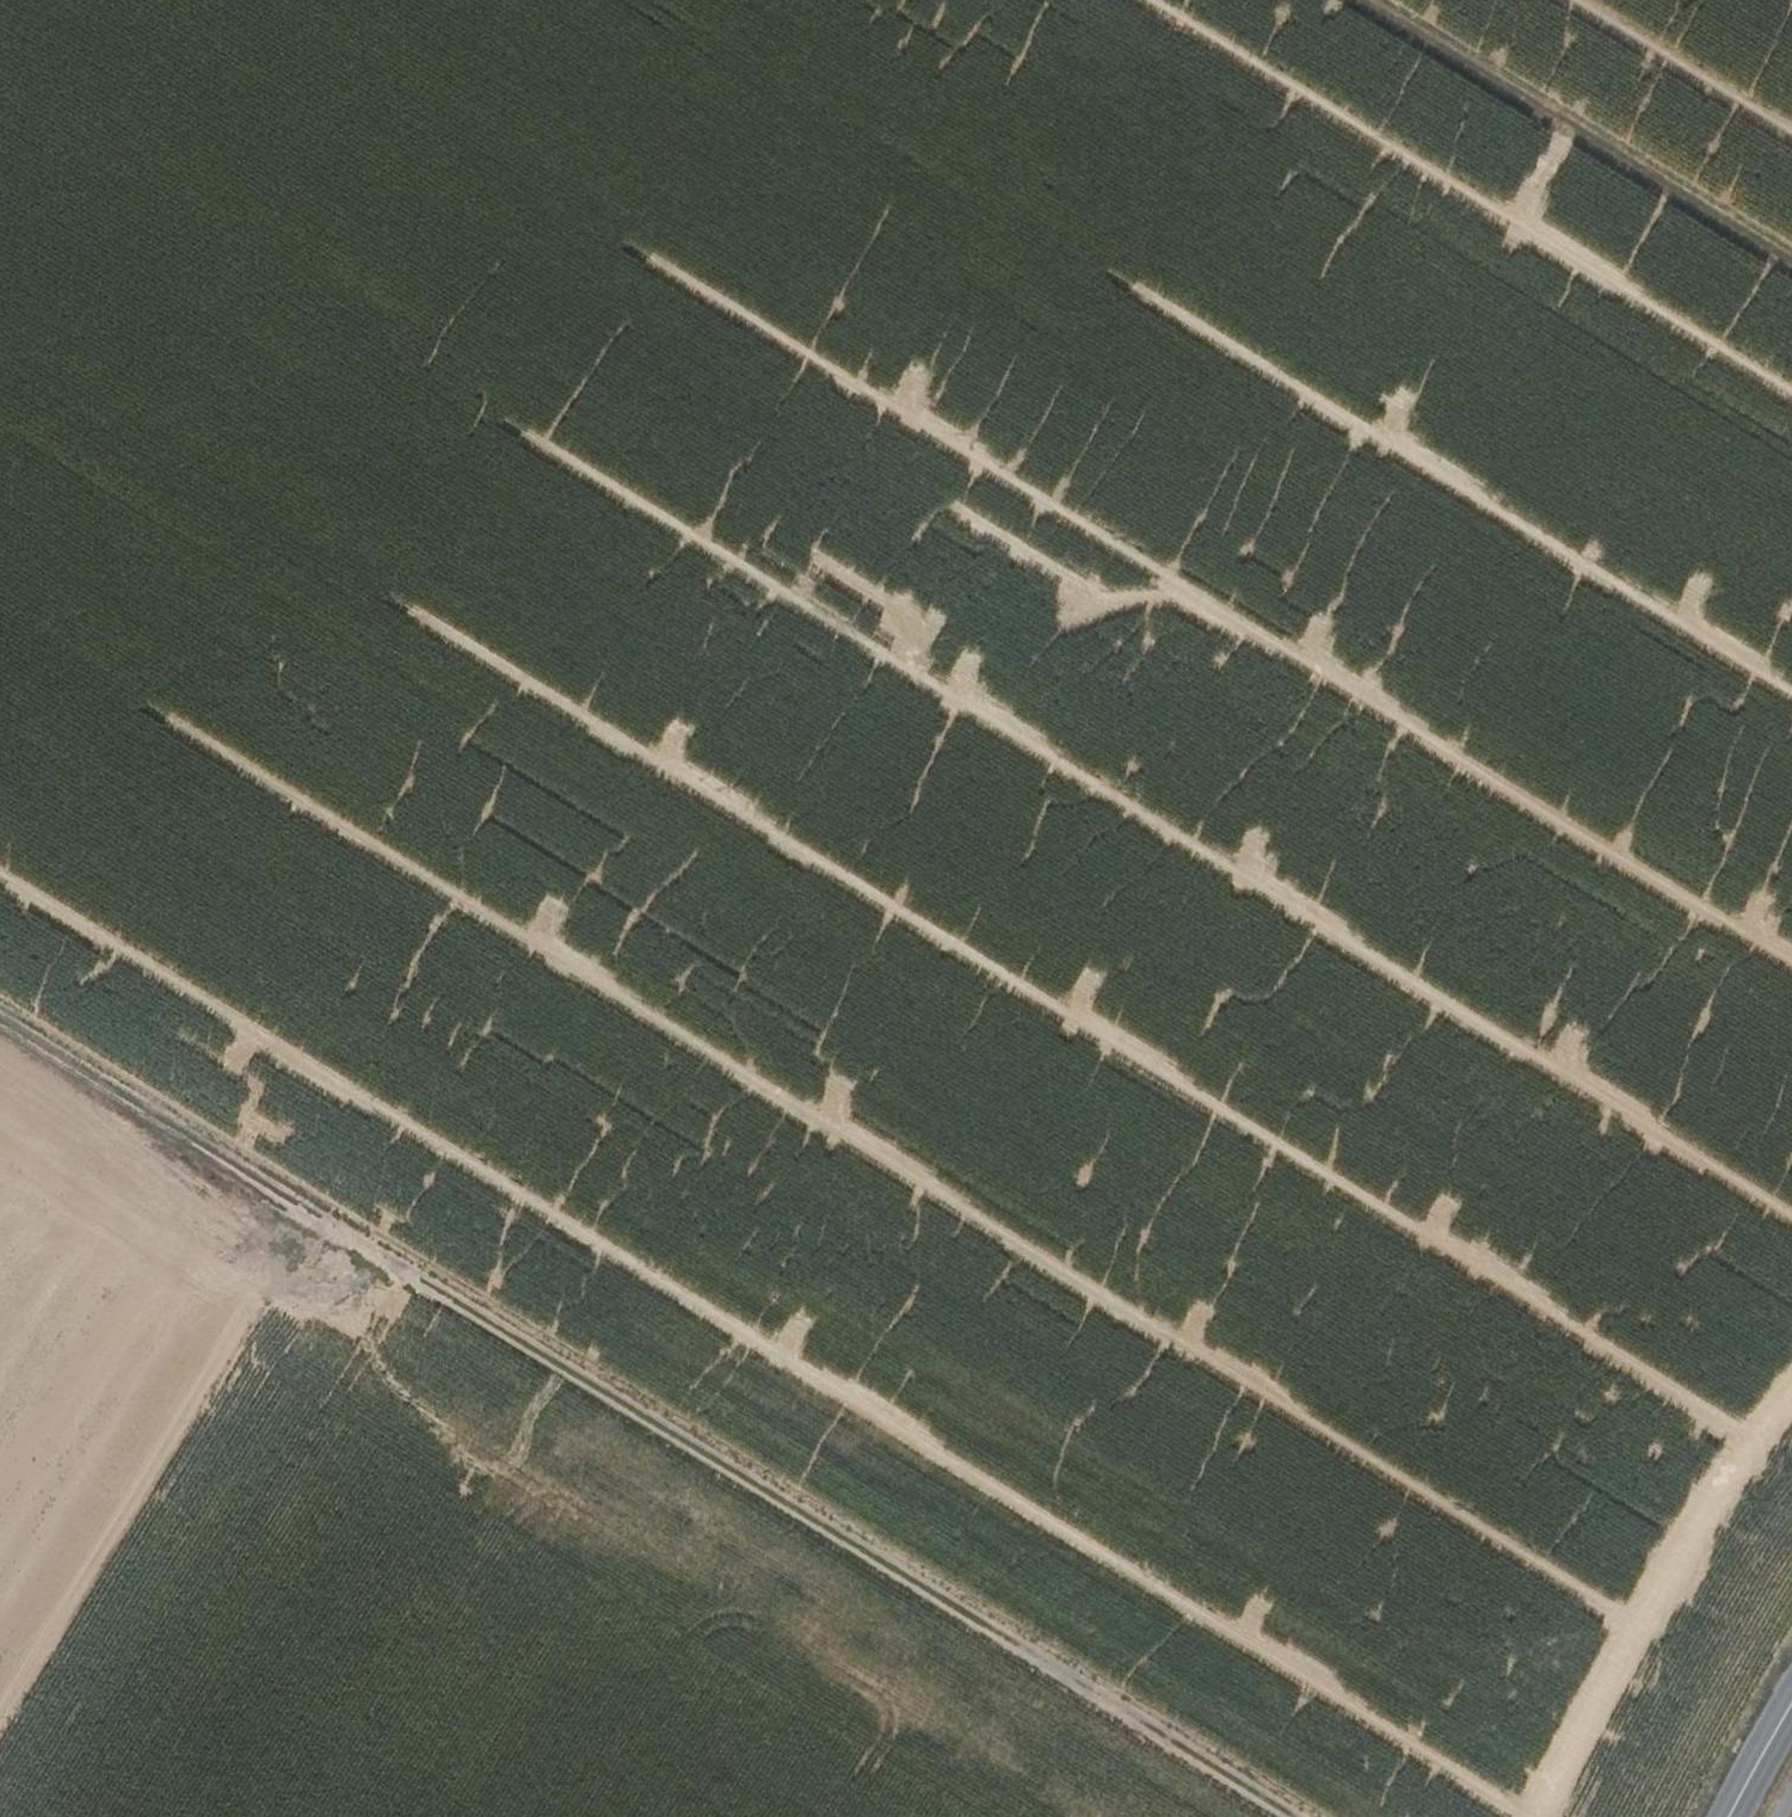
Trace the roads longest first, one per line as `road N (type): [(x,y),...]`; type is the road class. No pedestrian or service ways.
road 1 (track): [(1291,1816),(0,1017)]
road 2 (secondary): [(1791,1708),(1731,1816)]

